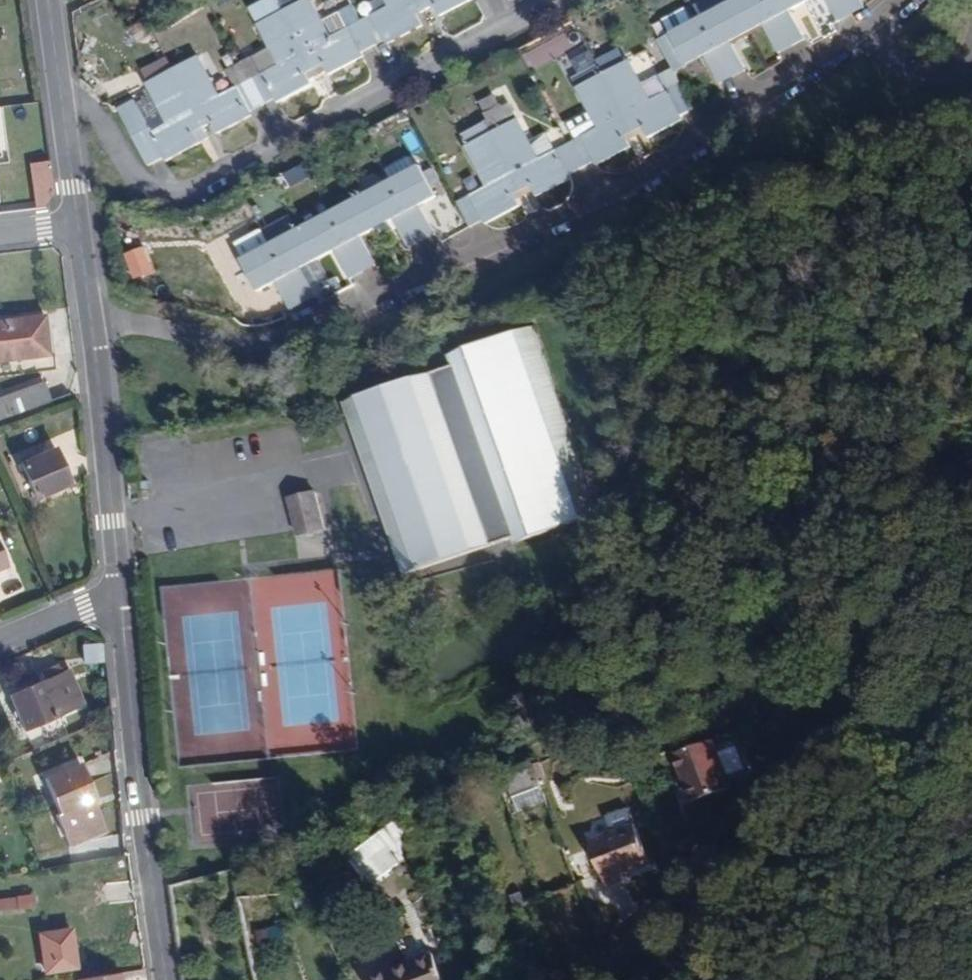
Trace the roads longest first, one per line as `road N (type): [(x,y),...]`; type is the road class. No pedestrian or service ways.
road 1 (residential): [(867,31),(655,171),(298,332),(253,341),(91,325)]
road 2 (residential): [(547,0),(187,193),(139,182),(97,117),(62,104)]
road 3 (residential): [(168,979),(120,592)]
road 4 (residential): [(120,592),(91,325)]
road 5 (track): [(971,666),(801,787)]
road 6 (residential): [(971,46),(948,72),(907,72),(867,31)]
road 7 (residential): [(0,644),(120,592)]
road 8 (residential): [(77,225),(62,104)]

